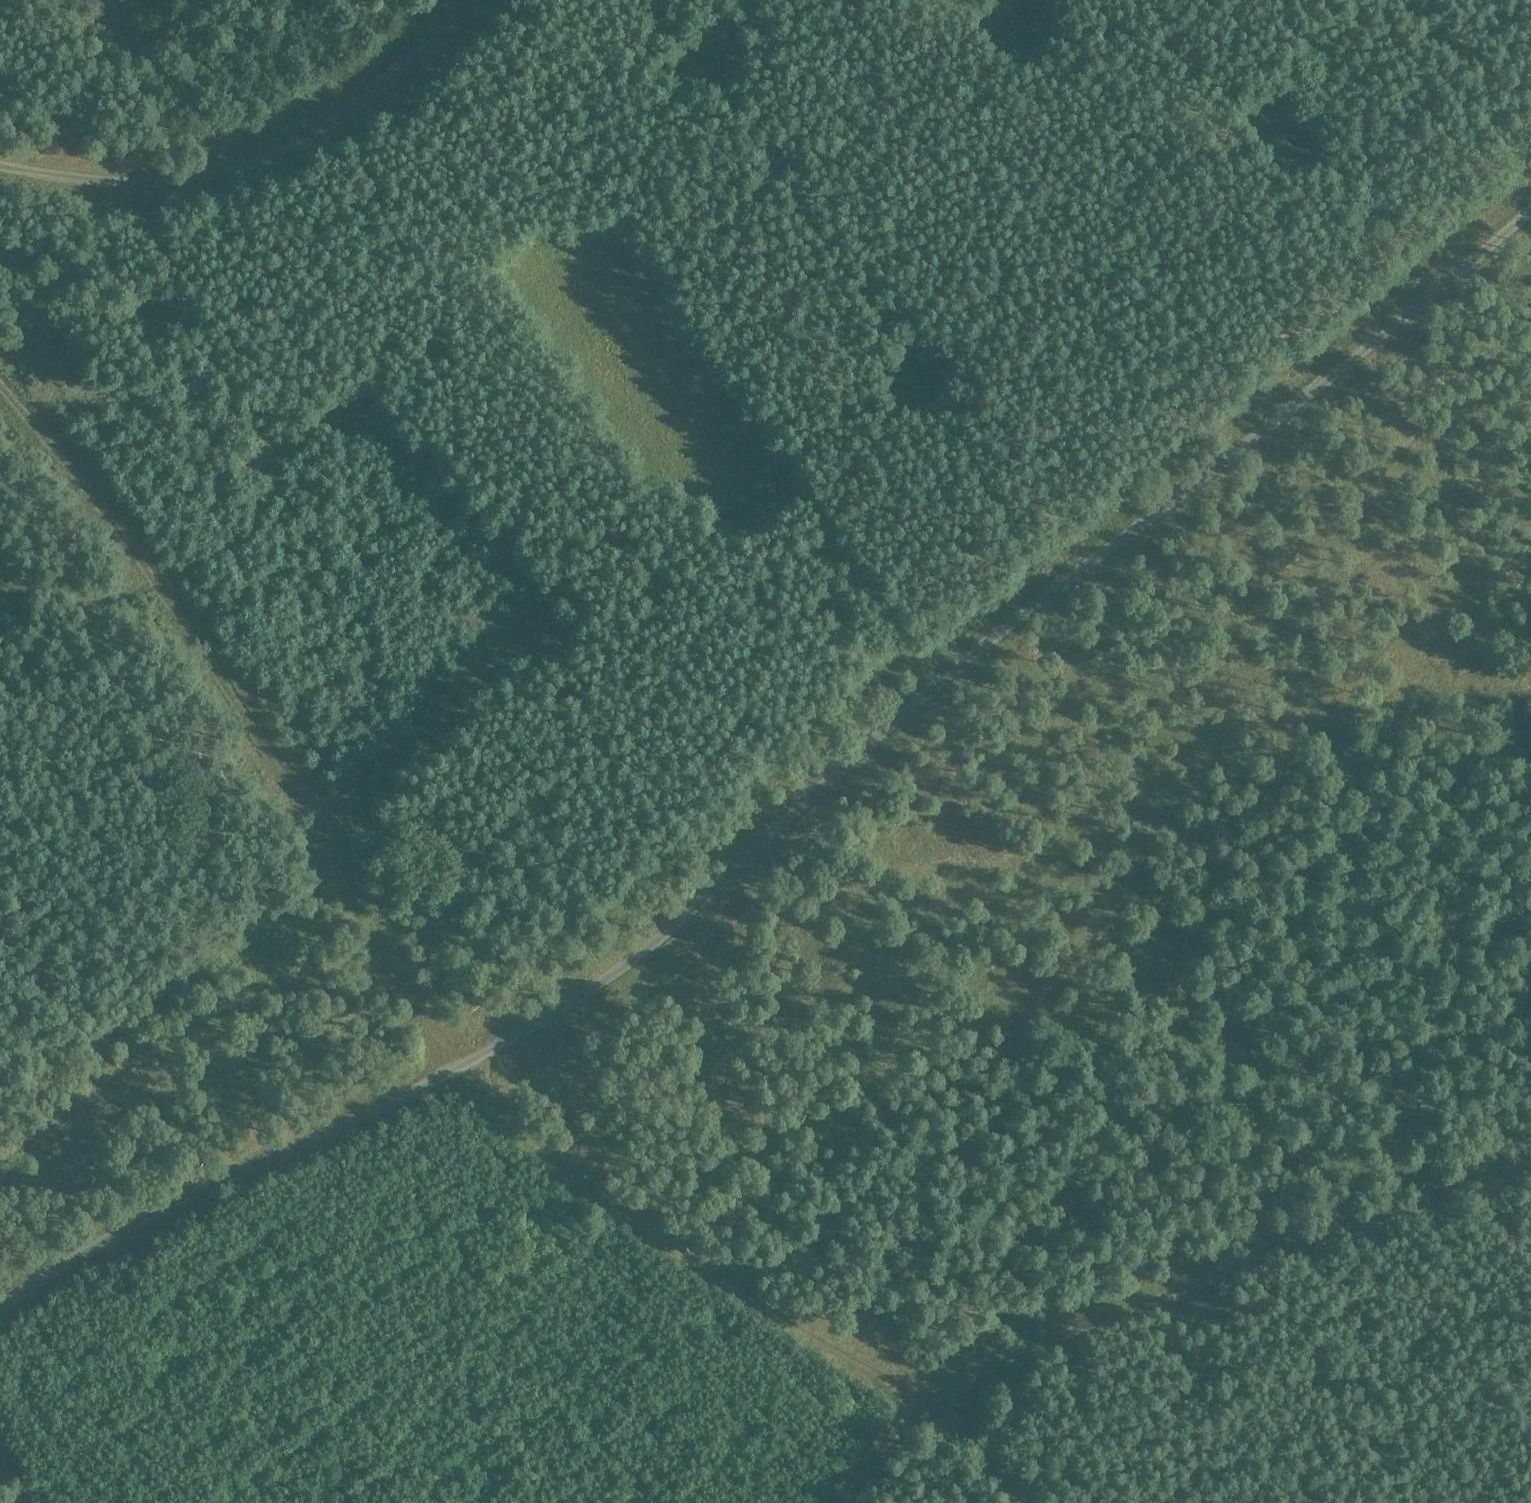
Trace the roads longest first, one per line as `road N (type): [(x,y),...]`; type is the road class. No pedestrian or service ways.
road 1 (unclassified): [(0,1307),(125,1224),(491,1048),(594,985),(691,909),(856,756),(1530,206)]

